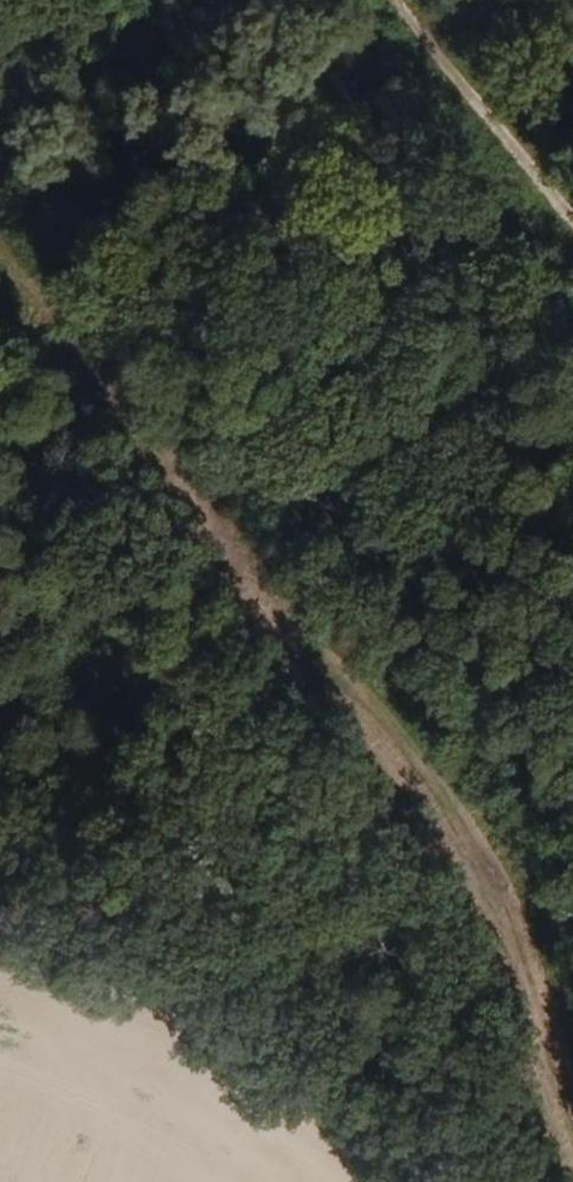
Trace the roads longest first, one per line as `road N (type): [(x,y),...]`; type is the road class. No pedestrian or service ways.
road 1 (track): [(370,0),(572,243)]

